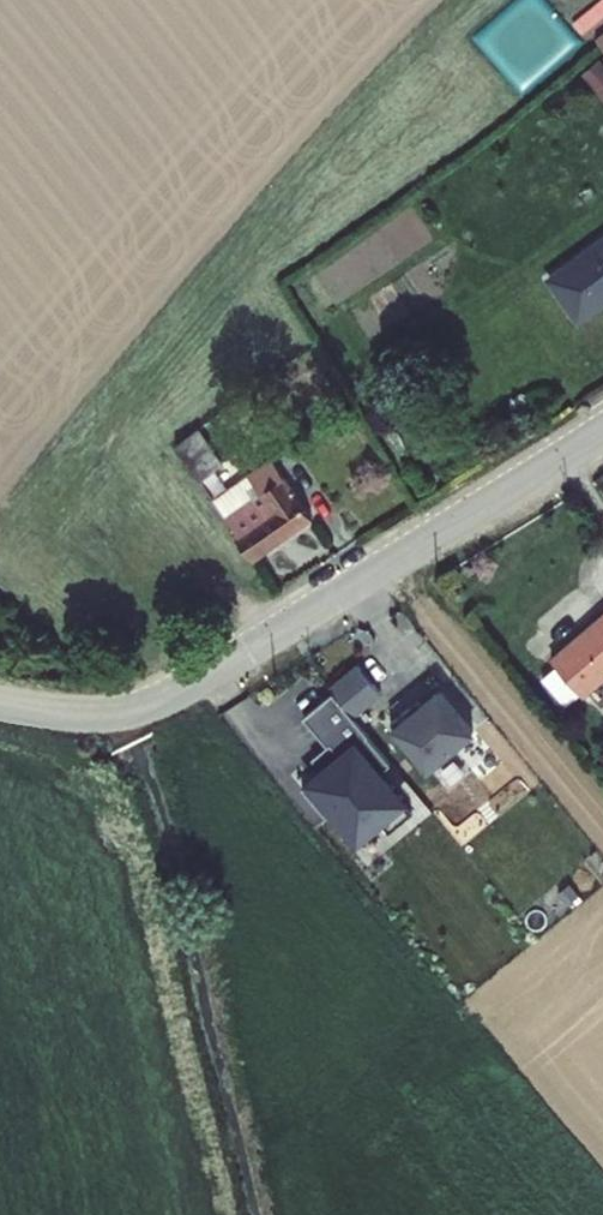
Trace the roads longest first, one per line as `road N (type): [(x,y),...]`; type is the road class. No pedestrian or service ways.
road 1 (tertiary): [(0,705),(102,716),(157,702),(602,430)]

